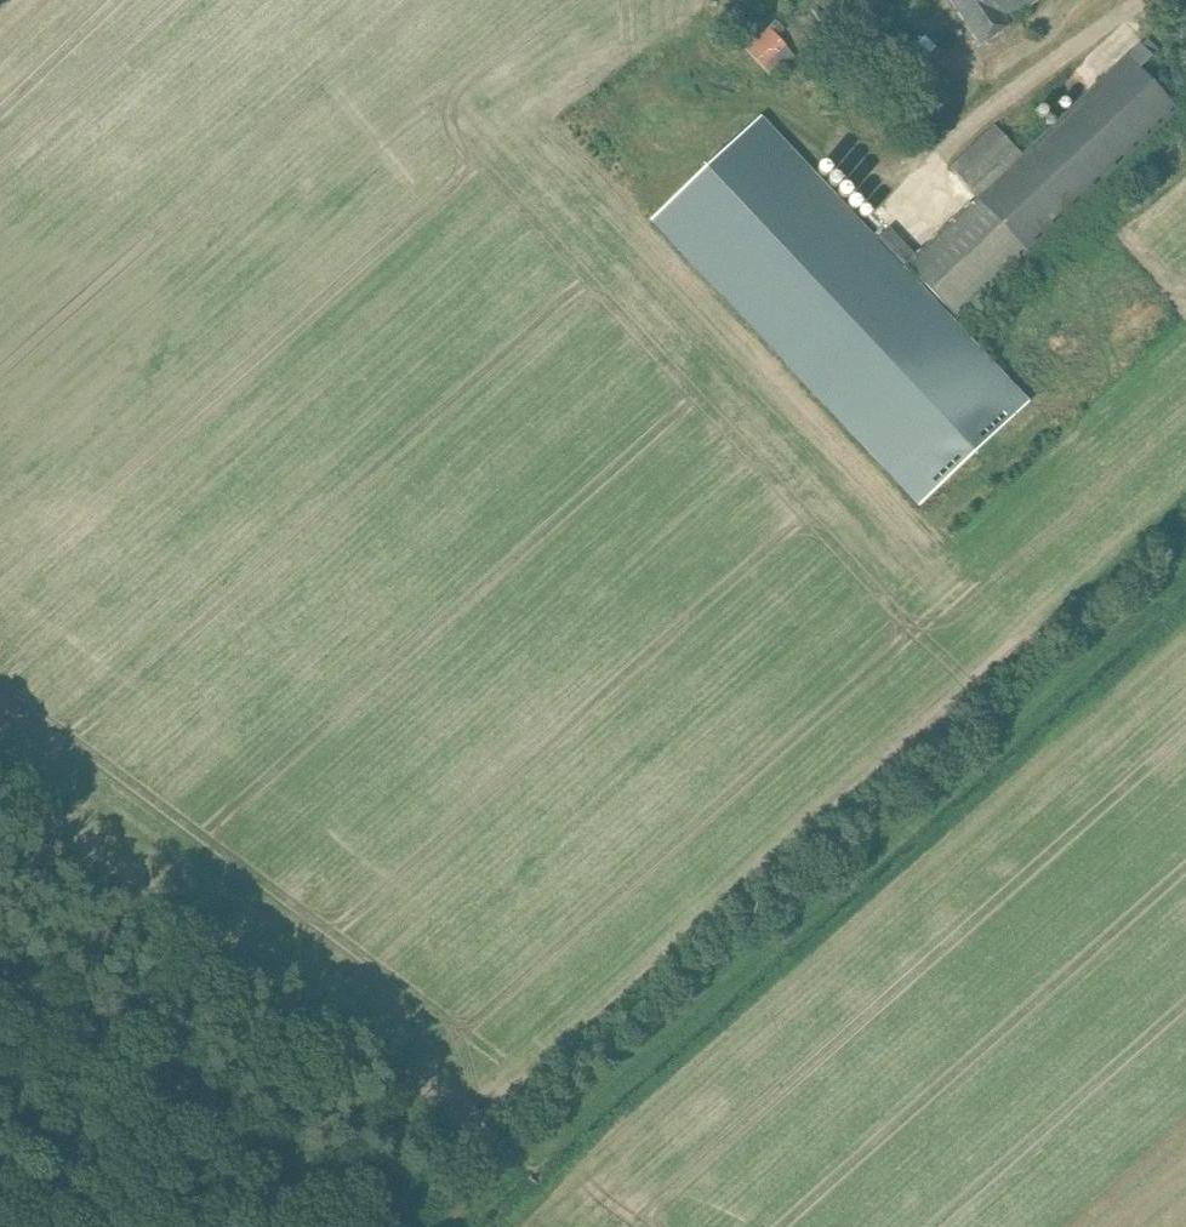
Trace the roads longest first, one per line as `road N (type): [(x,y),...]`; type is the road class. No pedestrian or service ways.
road 1 (unclassified): [(402,1226),(0,956)]

